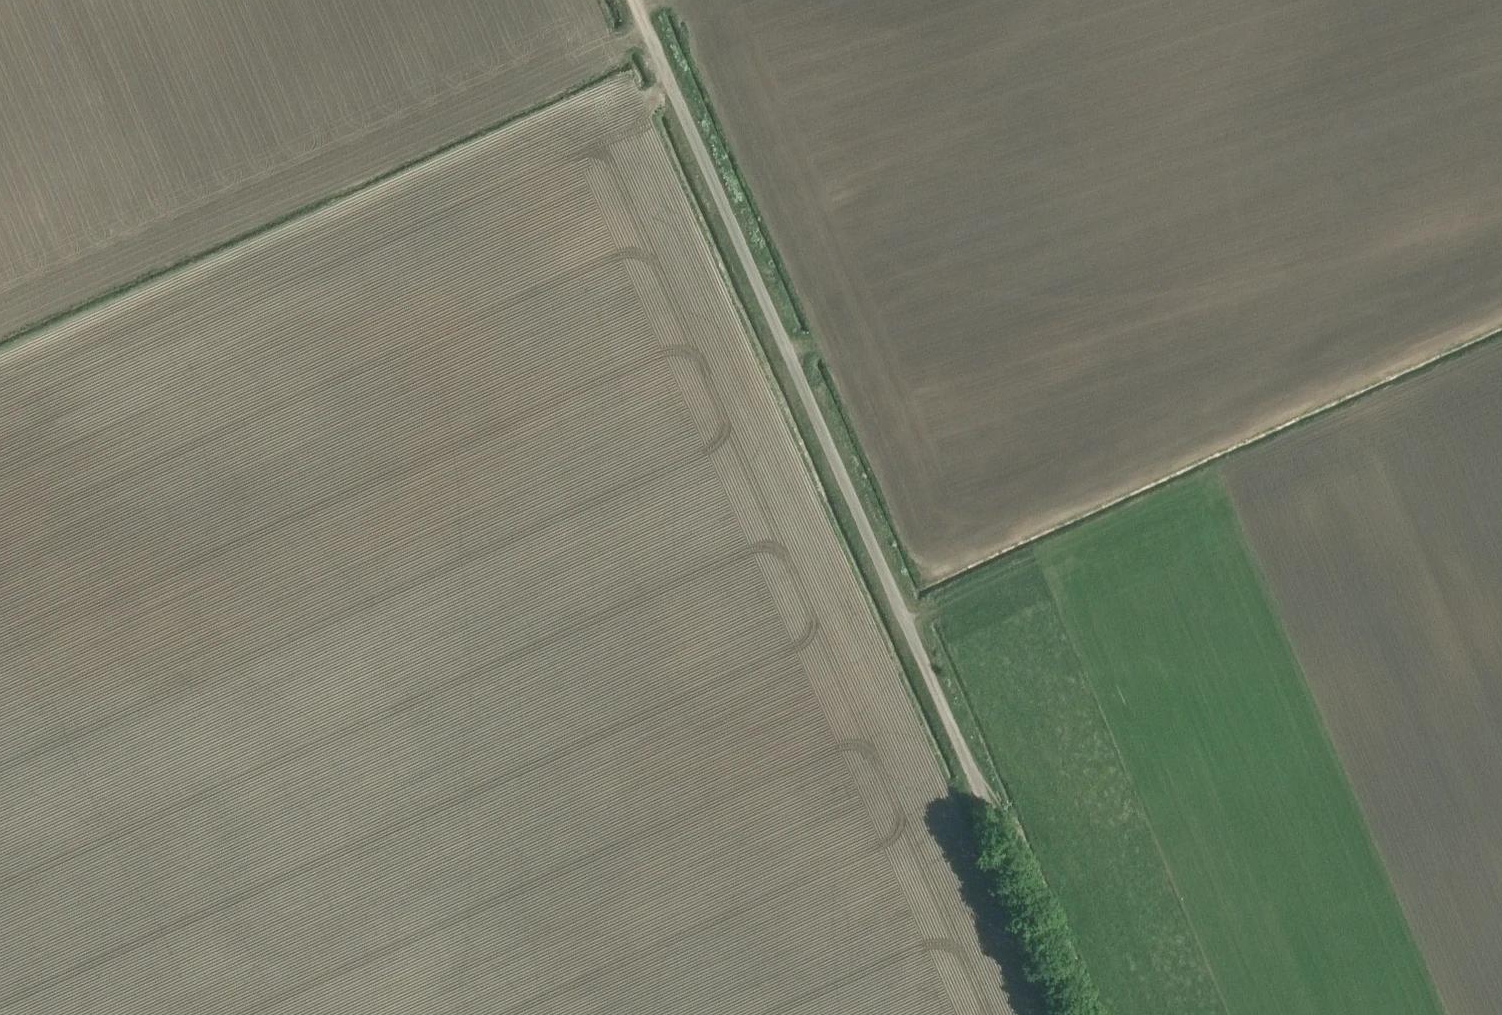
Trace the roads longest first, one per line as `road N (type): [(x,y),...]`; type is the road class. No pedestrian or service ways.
road 1 (unclassified): [(984,800),(635,0)]
road 2 (track): [(1089,1014),(1012,839),(984,800)]

